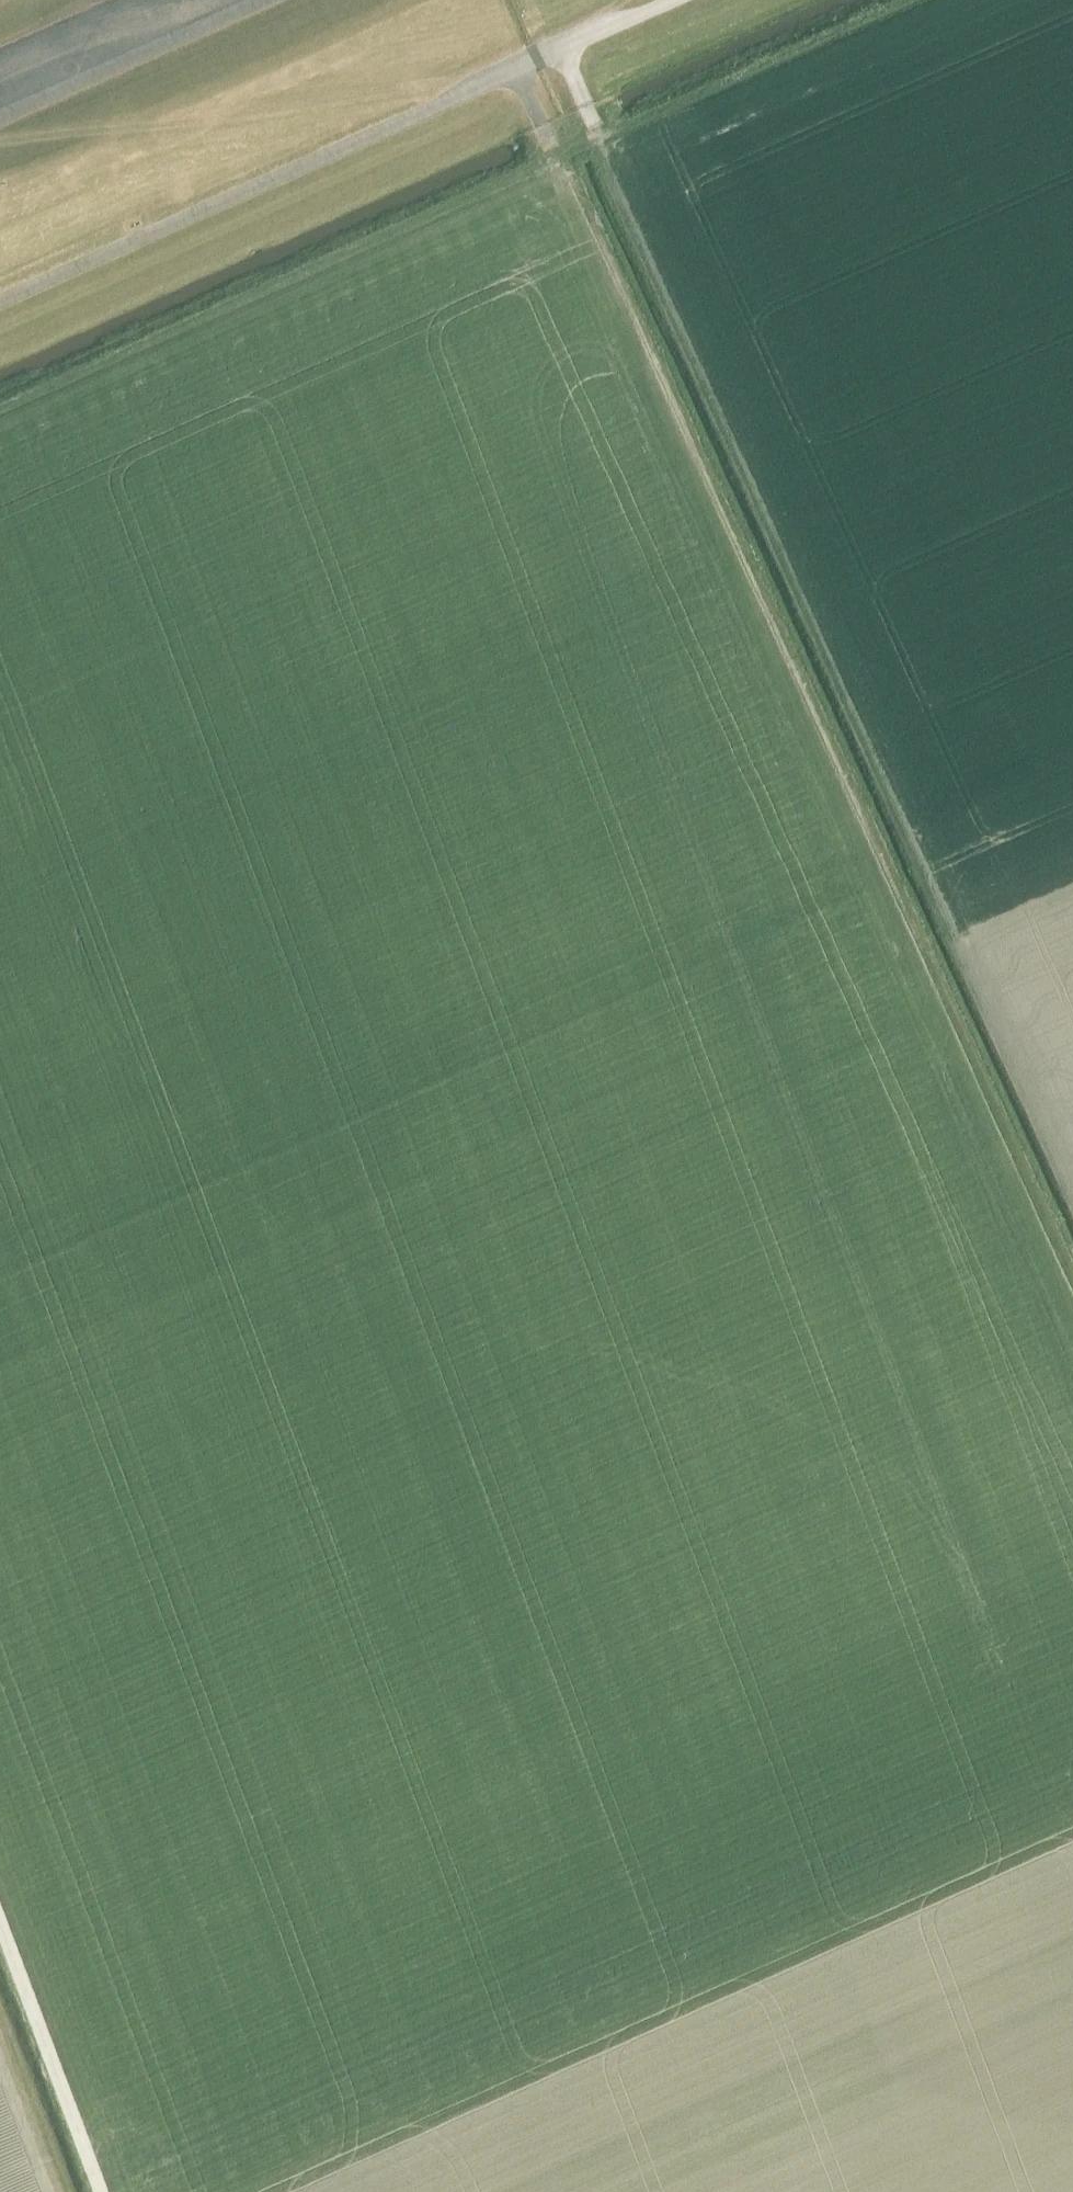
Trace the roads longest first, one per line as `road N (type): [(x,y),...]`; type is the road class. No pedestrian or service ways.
road 1 (track): [(0,117),(264,0)]
road 2 (track): [(101,2191),(0,1923)]

